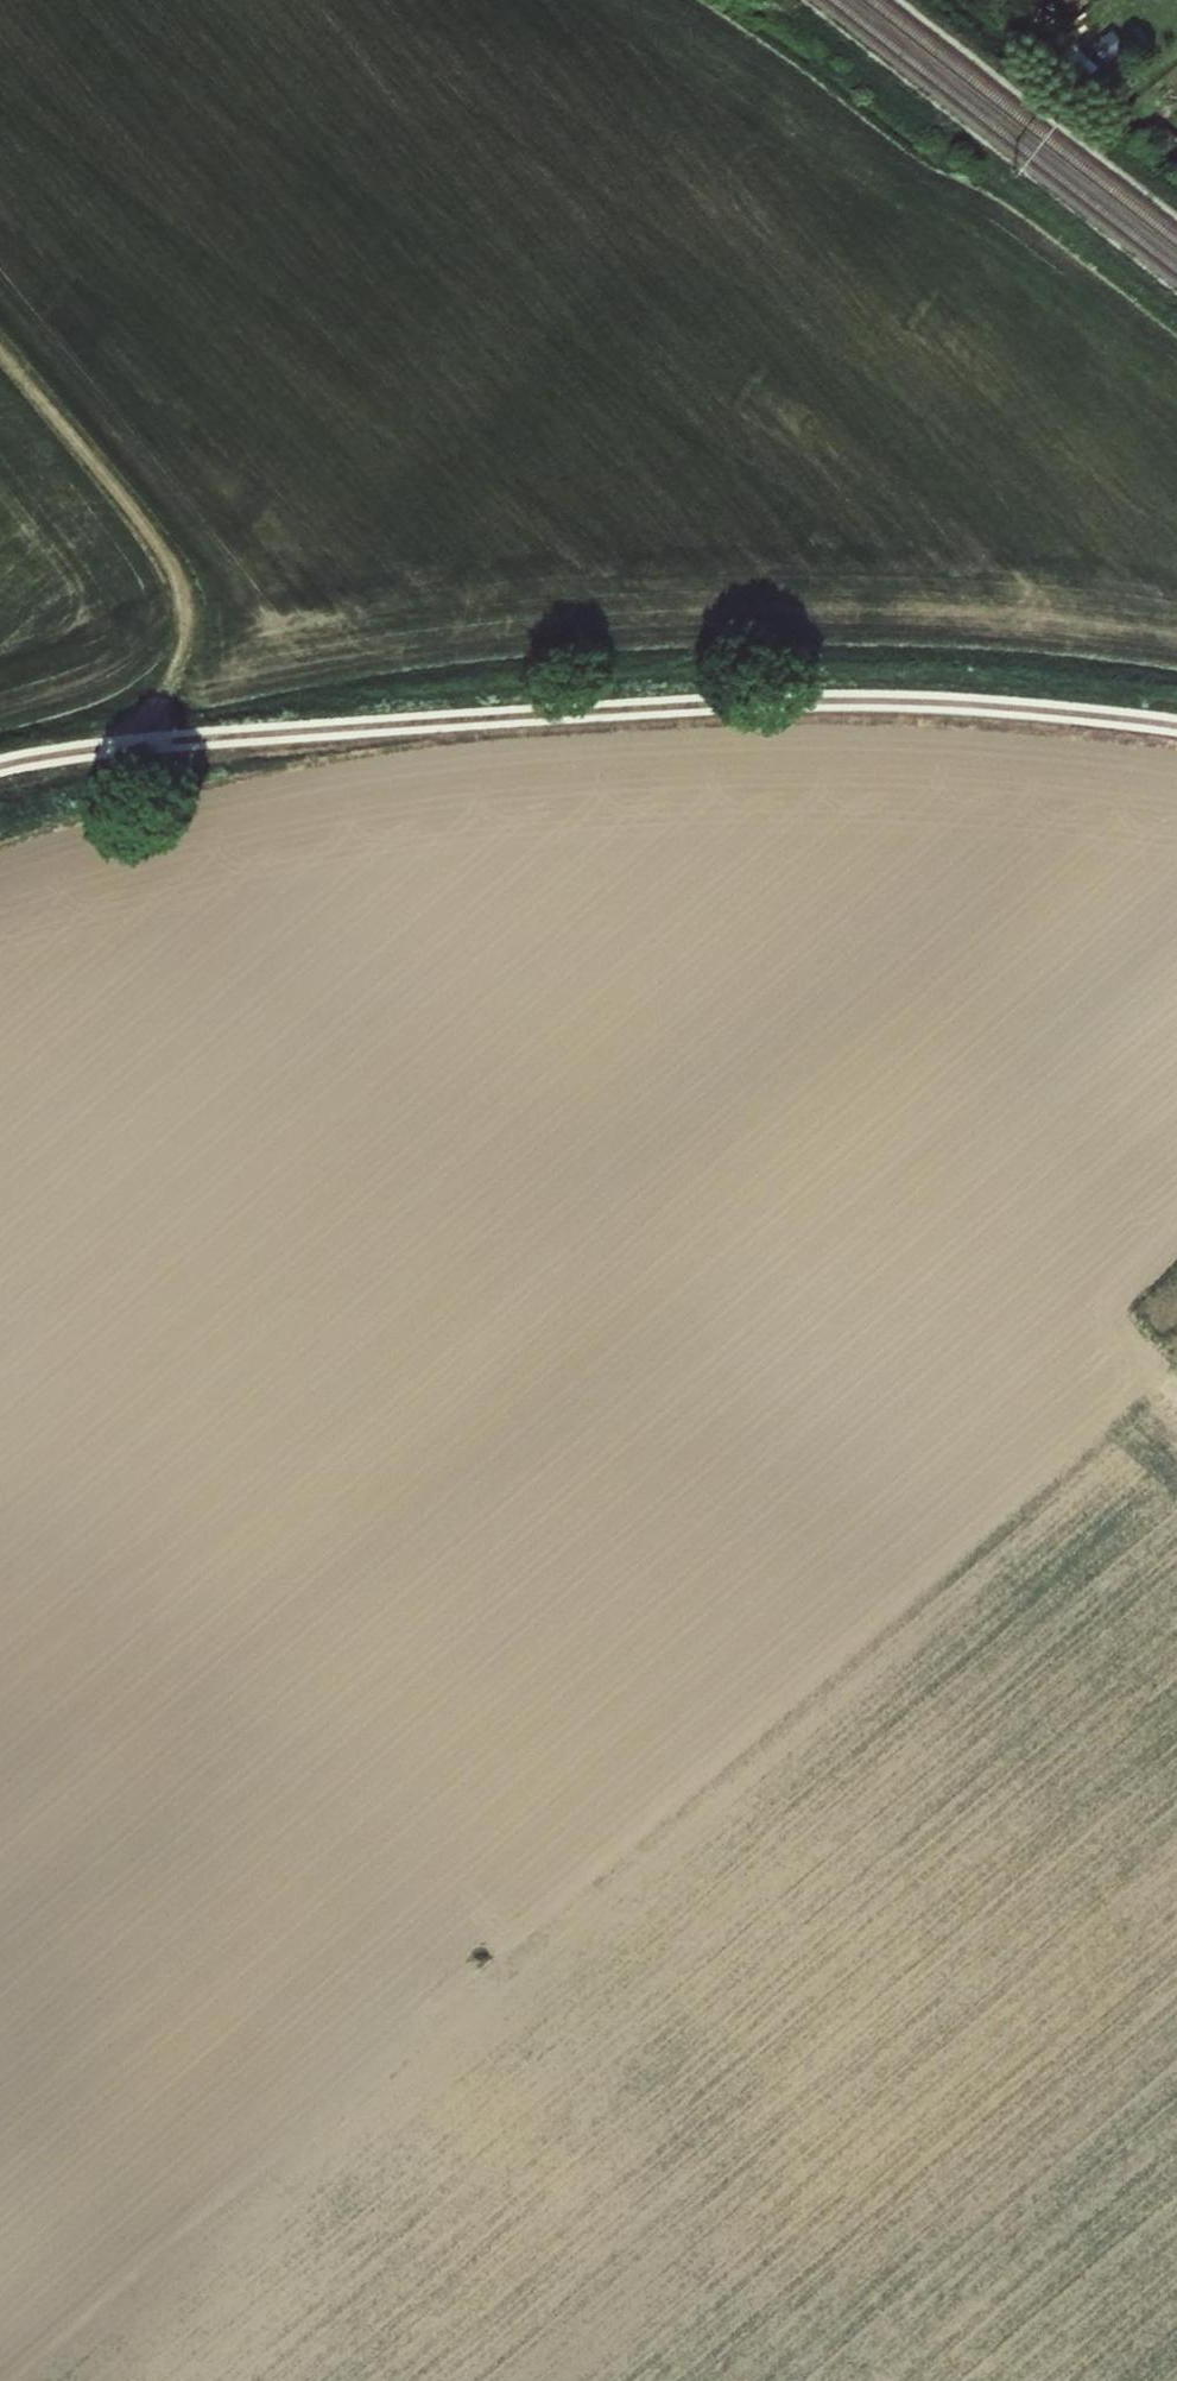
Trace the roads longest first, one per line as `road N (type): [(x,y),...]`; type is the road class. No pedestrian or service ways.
road 1 (track): [(197,741),(718,696),(923,694),(1176,724)]
road 2 (track): [(0,341),(166,549),(189,599),(189,637),(110,748)]
road 3 (track): [(0,765),(197,741)]

